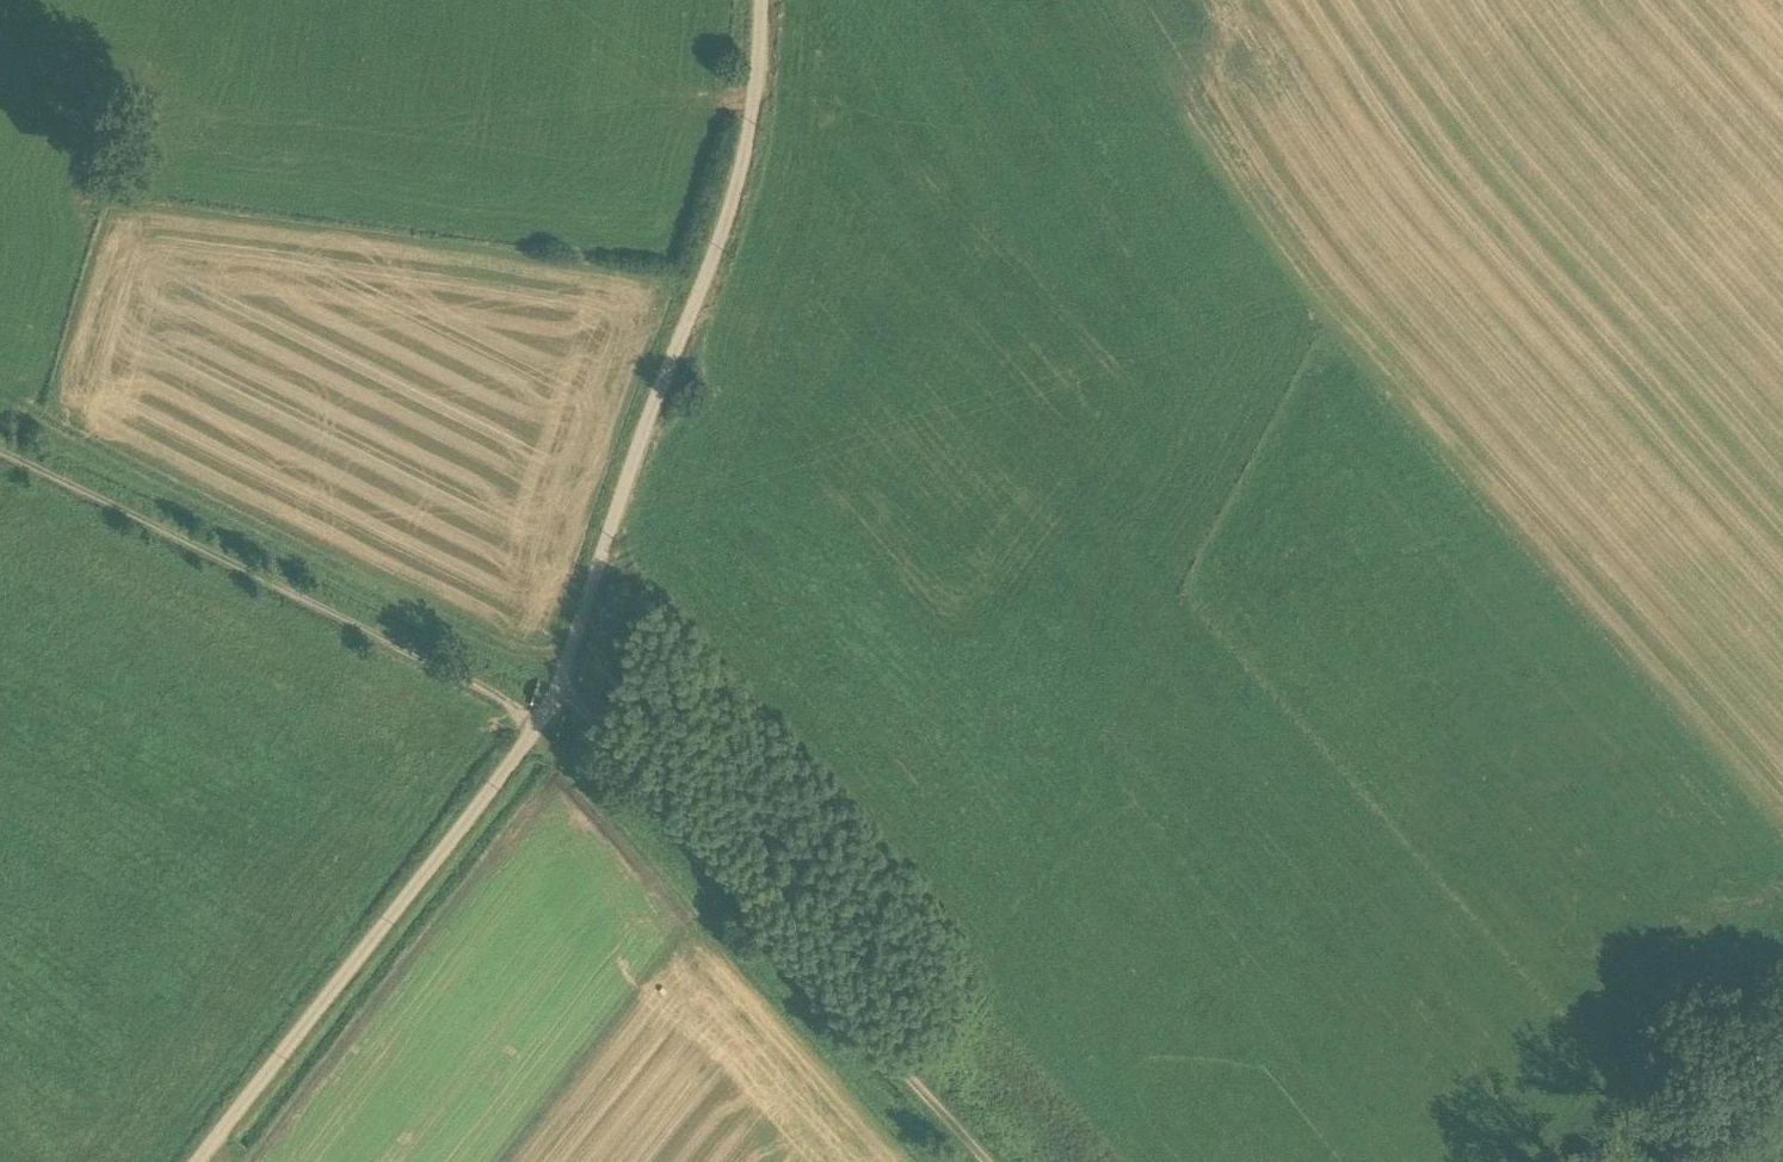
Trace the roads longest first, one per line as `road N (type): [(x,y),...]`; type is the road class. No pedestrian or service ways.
road 1 (track): [(536,732),(563,693),(740,176),(755,100),(761,0)]
road 2 (track): [(563,693),(984,1161)]
road 3 (track): [(0,462),(454,680),(536,732)]
road 4 (track): [(198,1161),(536,732)]

